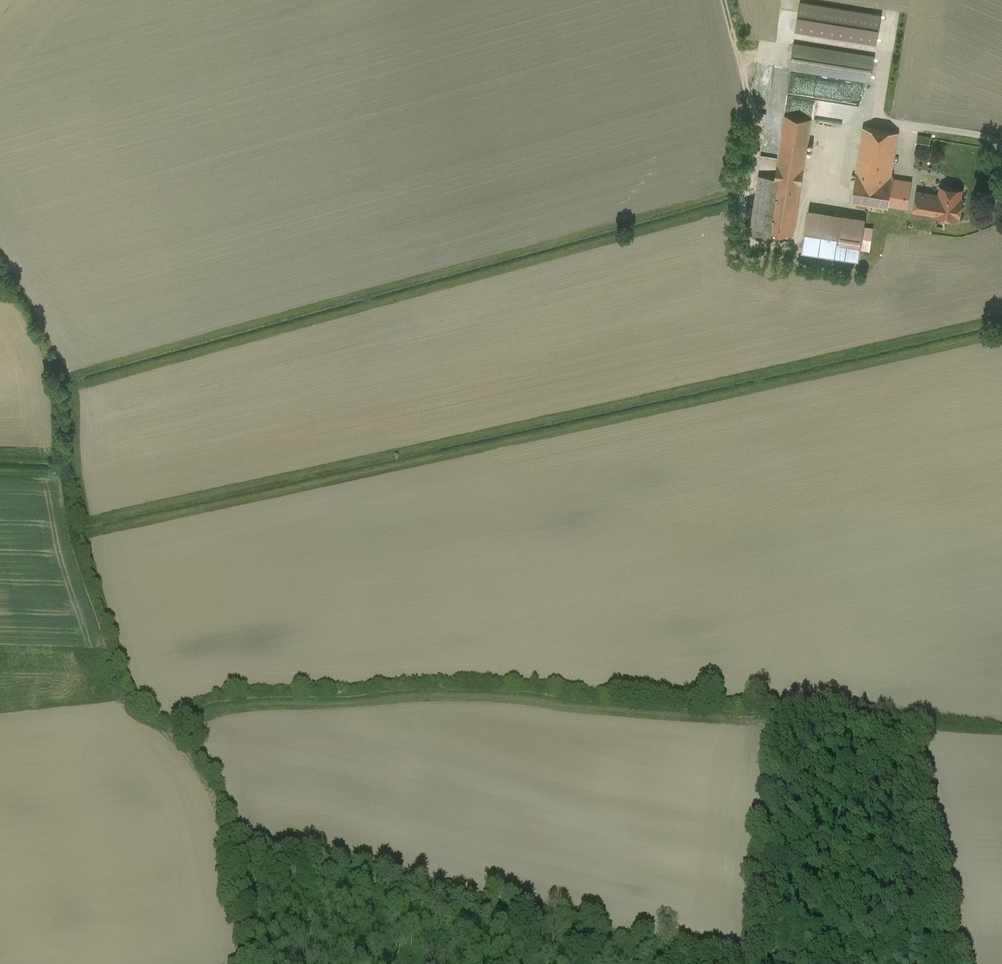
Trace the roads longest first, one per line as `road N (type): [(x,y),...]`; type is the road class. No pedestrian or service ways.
road 1 (unclassified): [(1001,148),(982,136),(871,119)]

